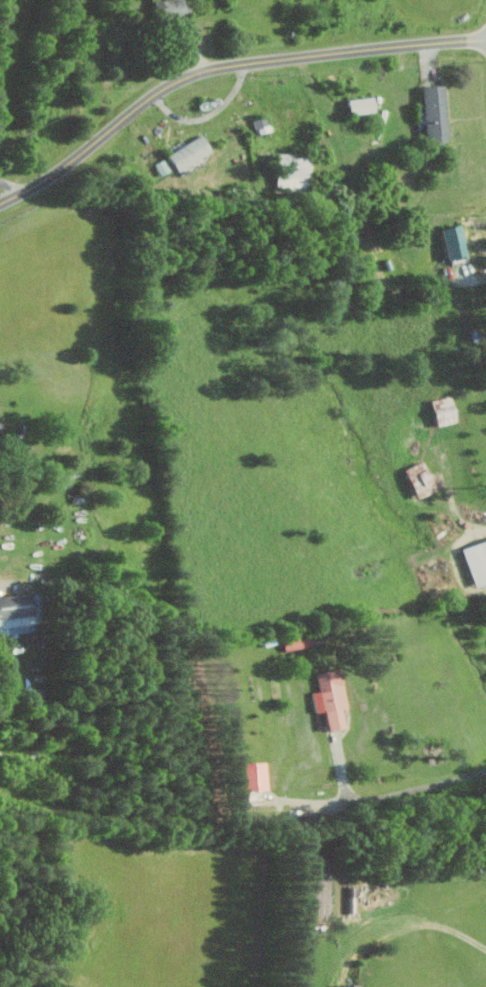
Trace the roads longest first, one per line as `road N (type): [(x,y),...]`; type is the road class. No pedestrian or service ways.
road 1 (residential): [(0,204),(71,164),(191,75),(485,39)]

